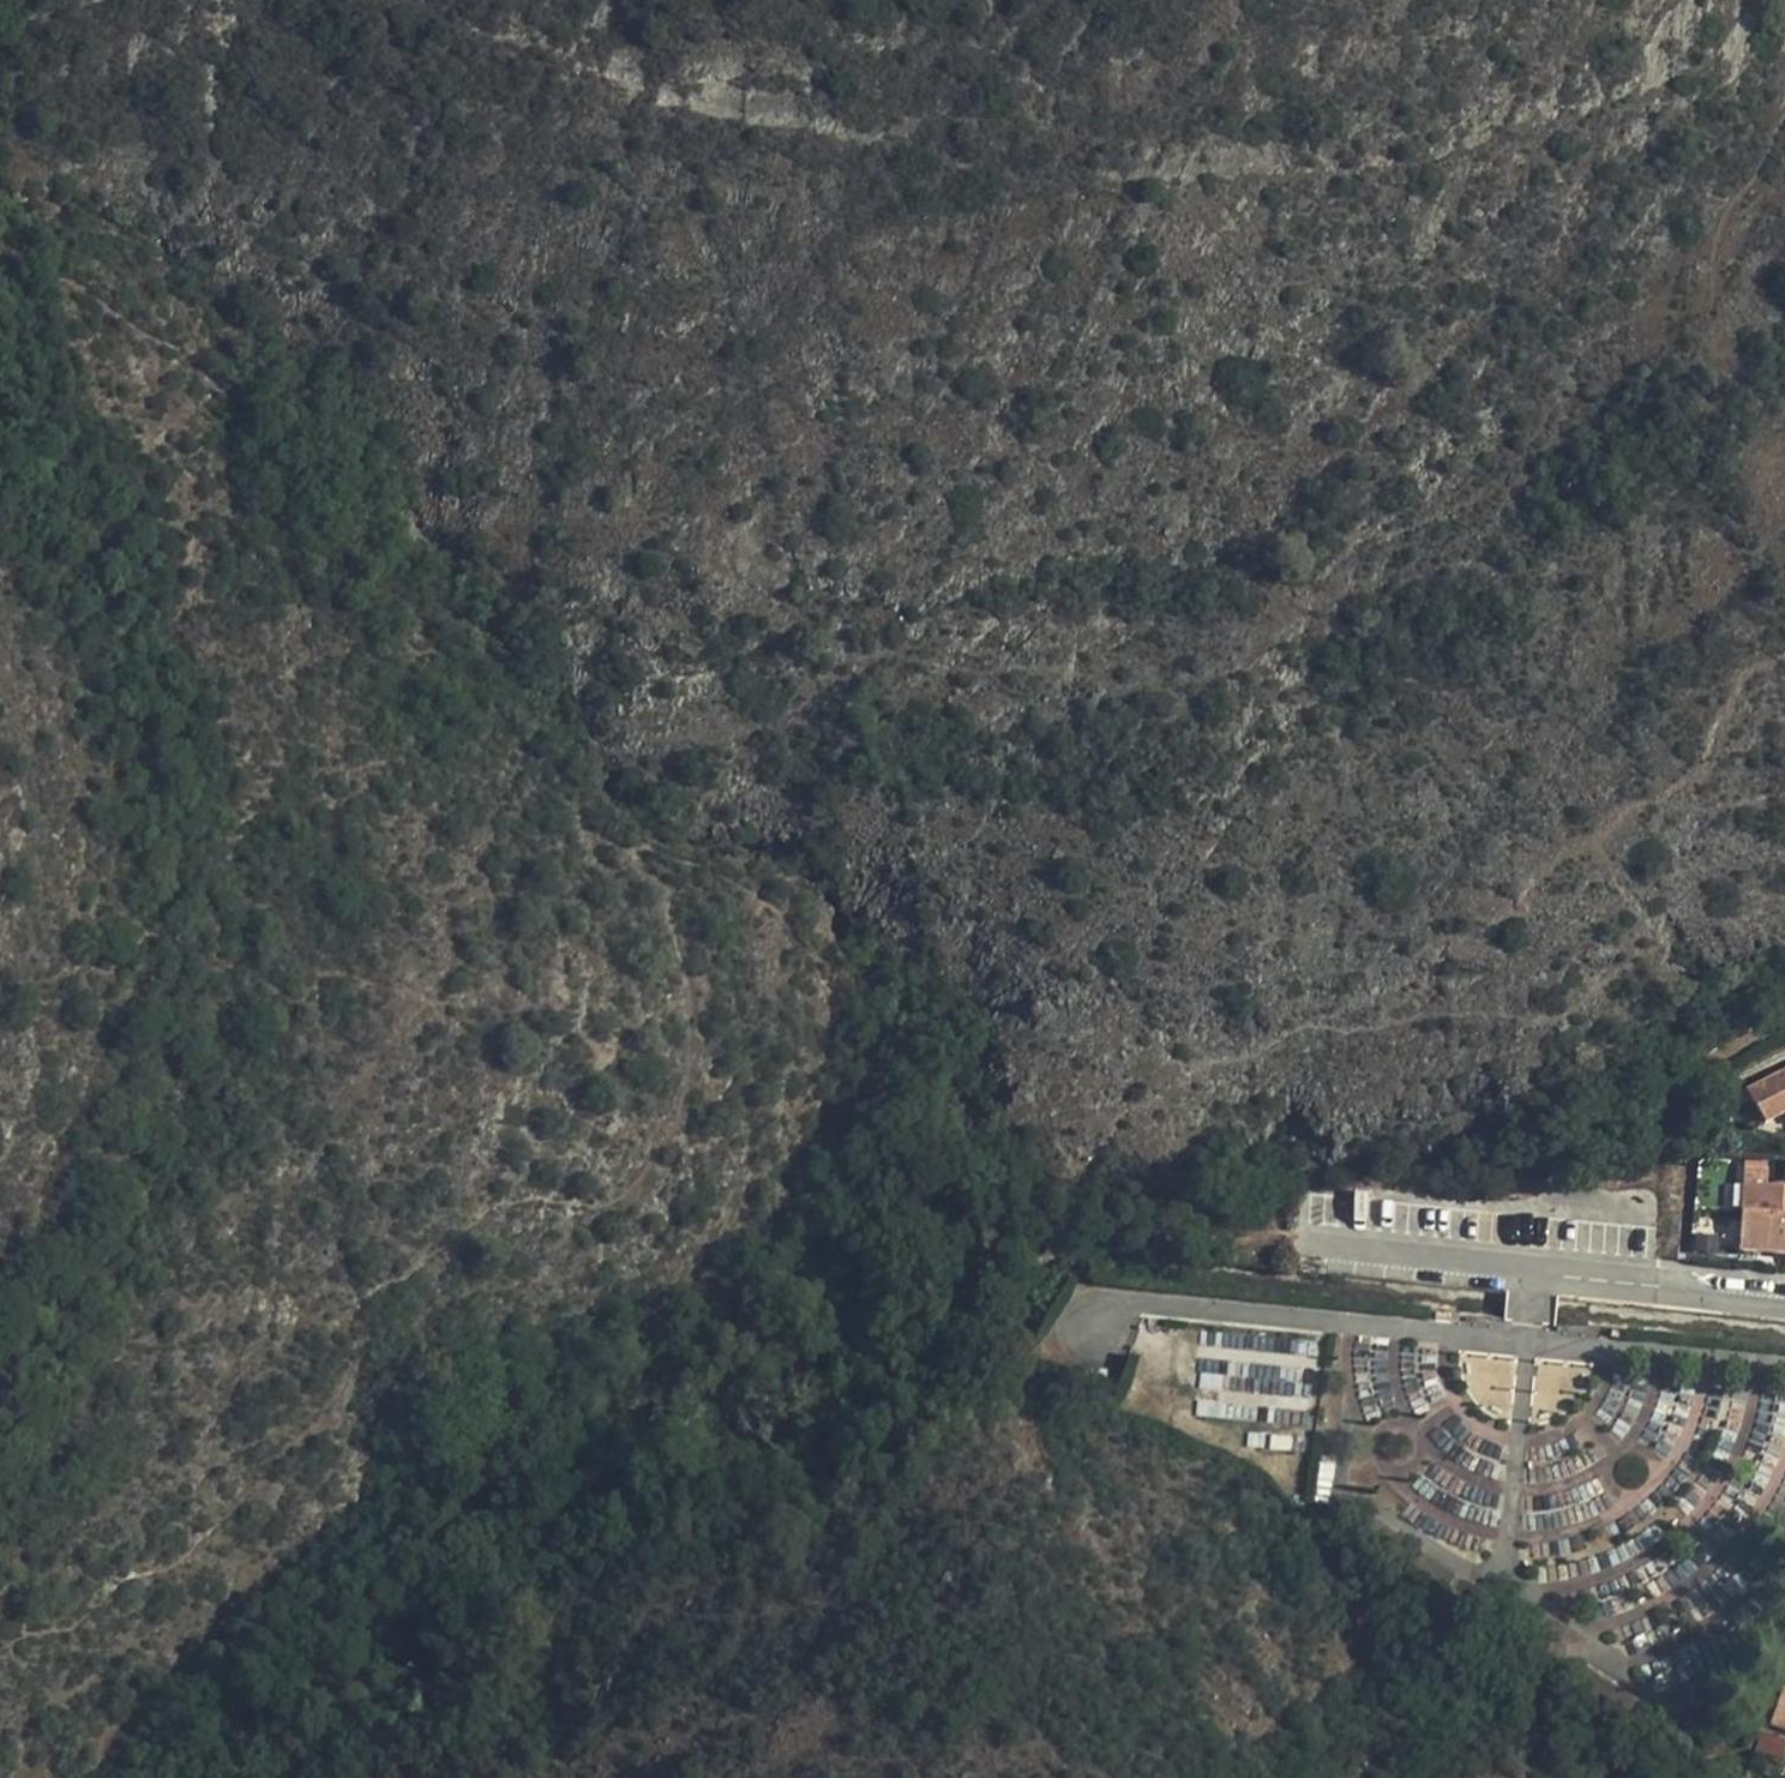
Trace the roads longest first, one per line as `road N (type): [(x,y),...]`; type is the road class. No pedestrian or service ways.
road 1 (residential): [(1784,1298),(1292,1233)]

